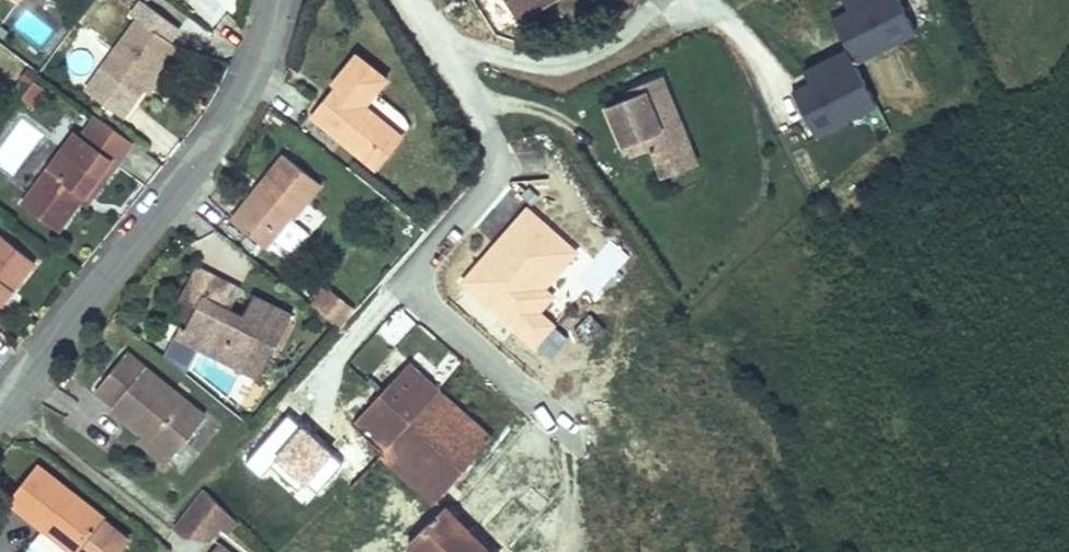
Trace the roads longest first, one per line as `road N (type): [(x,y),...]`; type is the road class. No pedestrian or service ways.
road 1 (residential): [(276,0),(240,96),(193,166),(0,407)]
road 2 (track): [(494,150),(519,211),(528,273),(523,397)]
road 3 (residential): [(494,150),(410,0)]

